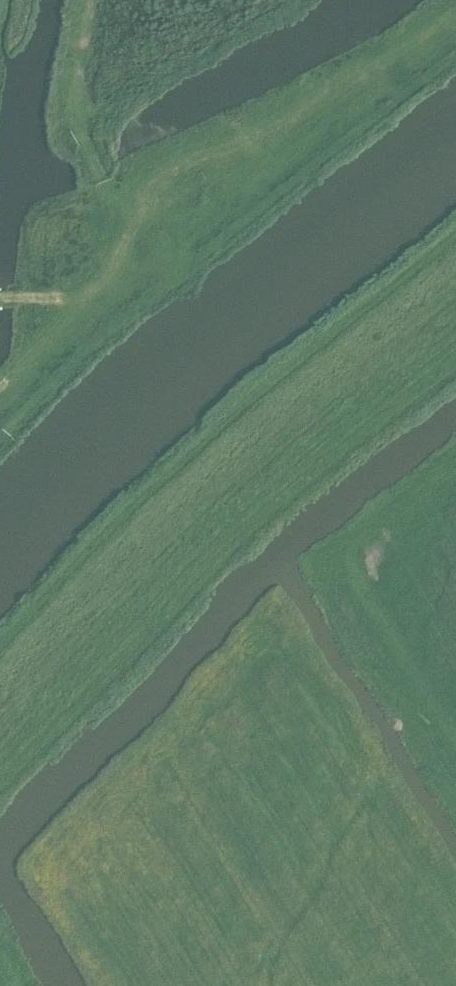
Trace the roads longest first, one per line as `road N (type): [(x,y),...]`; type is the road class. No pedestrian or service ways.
road 1 (track): [(327,87),(124,203),(123,252),(64,298),(0,298)]
road 2 (track): [(124,203),(82,119),(93,0)]

